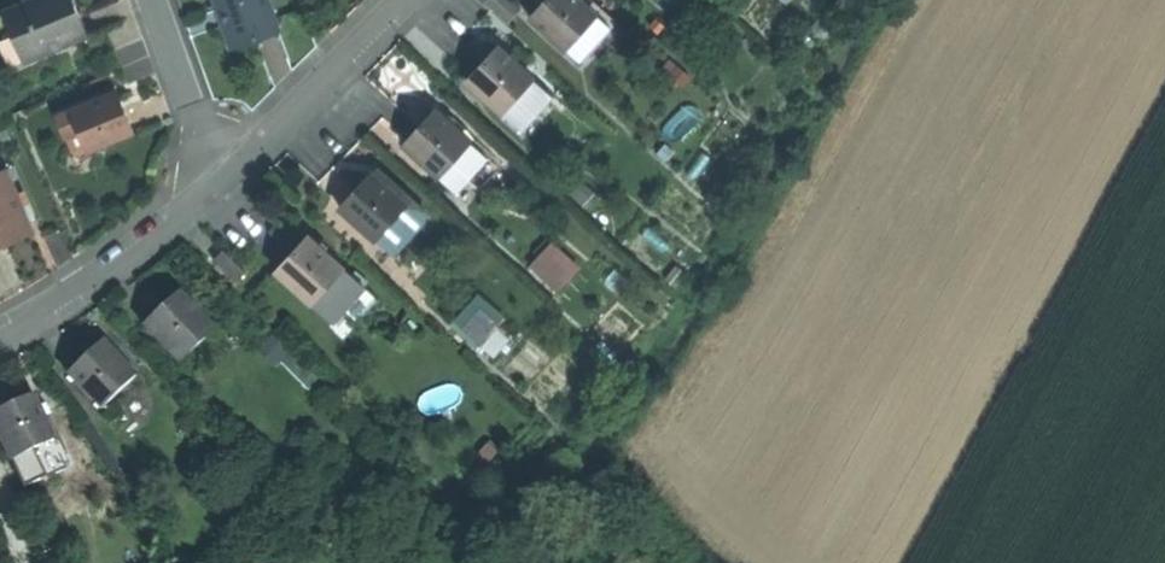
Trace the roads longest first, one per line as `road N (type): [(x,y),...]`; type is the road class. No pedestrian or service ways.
road 1 (residential): [(216,188),(408,0)]
road 2 (residential): [(0,340),(99,282),(216,188)]
road 3 (residential): [(216,188),(156,0)]

